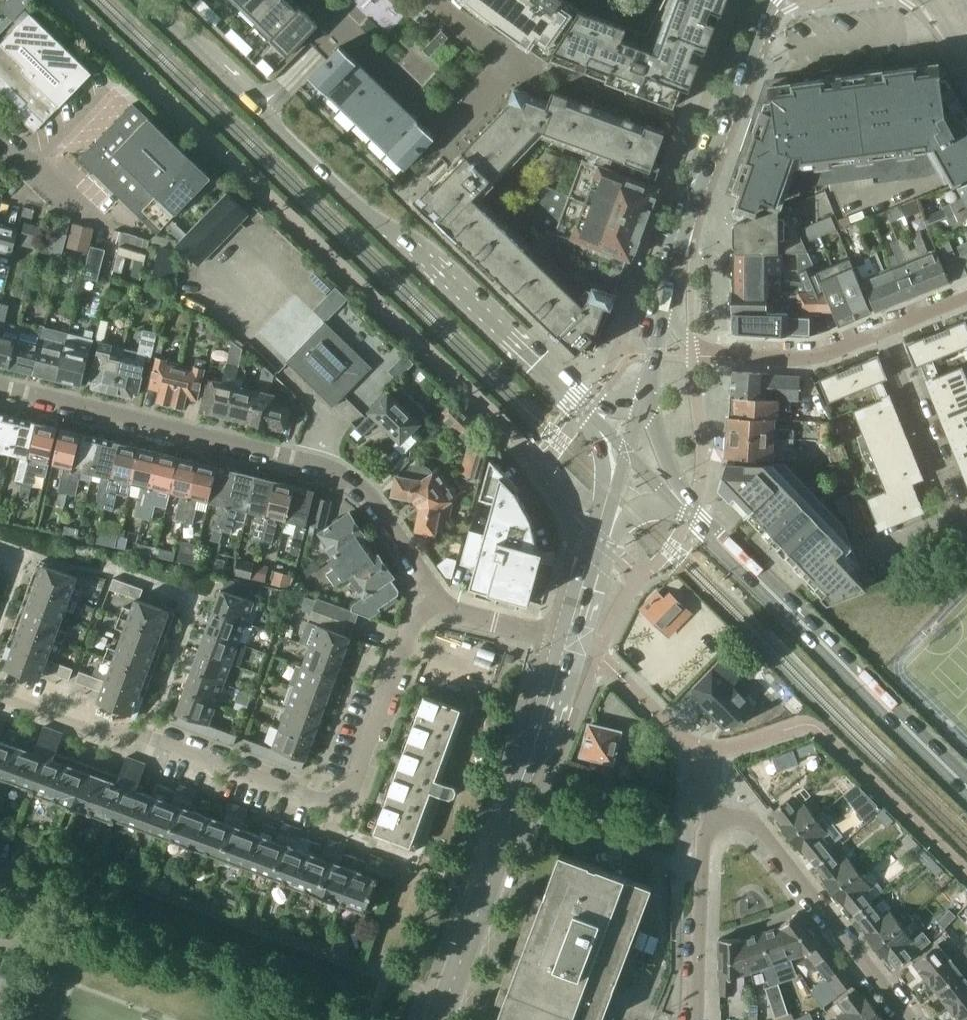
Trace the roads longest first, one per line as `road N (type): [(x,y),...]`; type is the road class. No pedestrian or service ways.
road 1 (secondary): [(143,0),(592,410)]
road 2 (residential): [(441,599),(402,647),(342,806),(0,687)]
road 3 (residential): [(0,386),(327,470),(368,504),(441,599)]
road 4 (tertiary): [(439,1019),(569,644)]
road 5 (secondary): [(688,510),(966,789)]
road 6 (secondary): [(666,307),(701,188),(775,0)]
road 7 (residential): [(713,821),(750,820),(760,828),(911,1019)]
road 8 (residential): [(874,544),(958,512),(890,331)]
road 9 (residential): [(324,0),(457,128),(518,66)]
road 10 (residential): [(713,821),(701,780),(704,747),(608,662),(569,644)]
road 11 (residential): [(890,331),(802,356),(719,354),(692,341)]
road 12 (residential): [(699,1019),(703,850),(713,821)]
road 13 (unclassified): [(569,644),(441,599)]
road 14 (secondary): [(688,510),(646,389)]
road 15 (secondary): [(592,410),(604,467),(604,536)]

